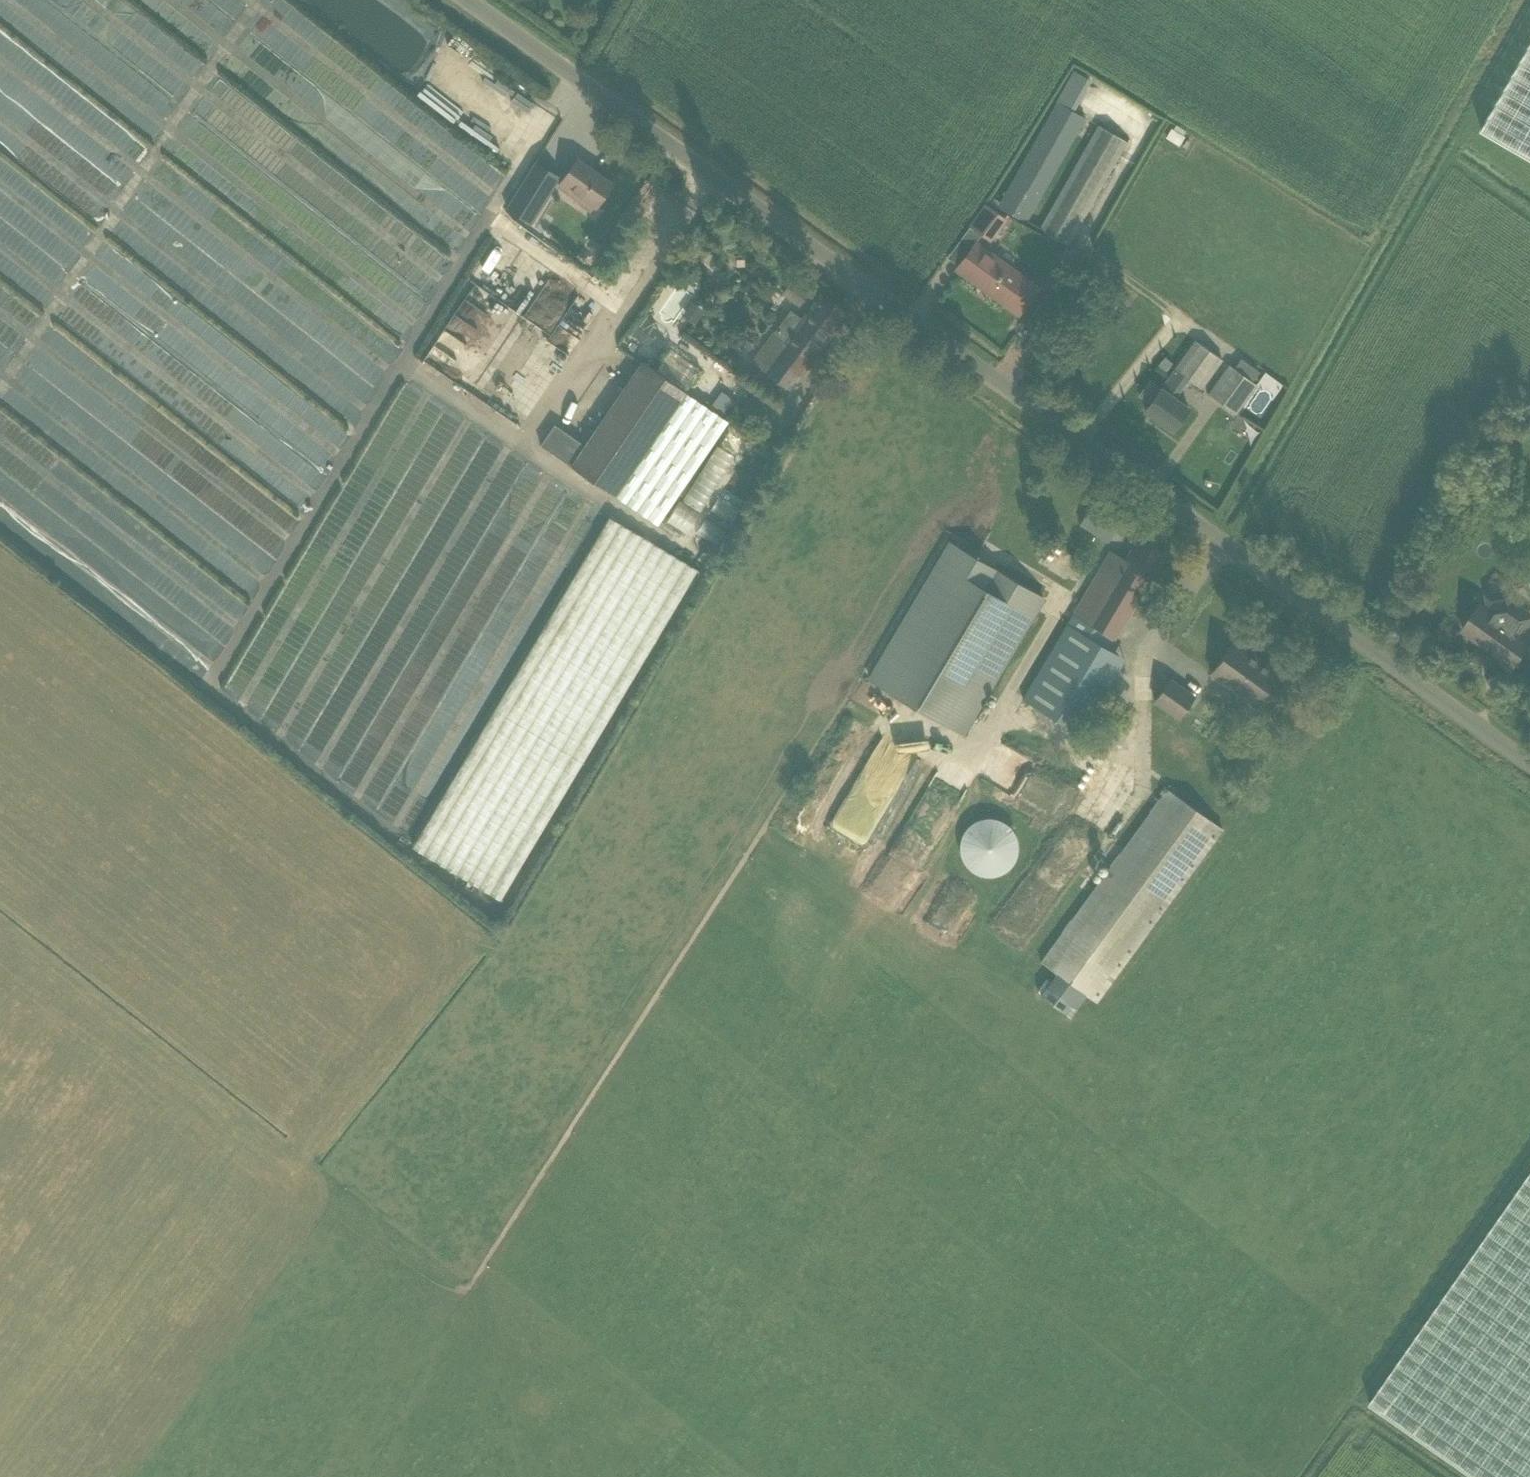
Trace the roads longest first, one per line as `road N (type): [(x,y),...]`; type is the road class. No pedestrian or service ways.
road 1 (unclassified): [(1529,768),(465,0)]

